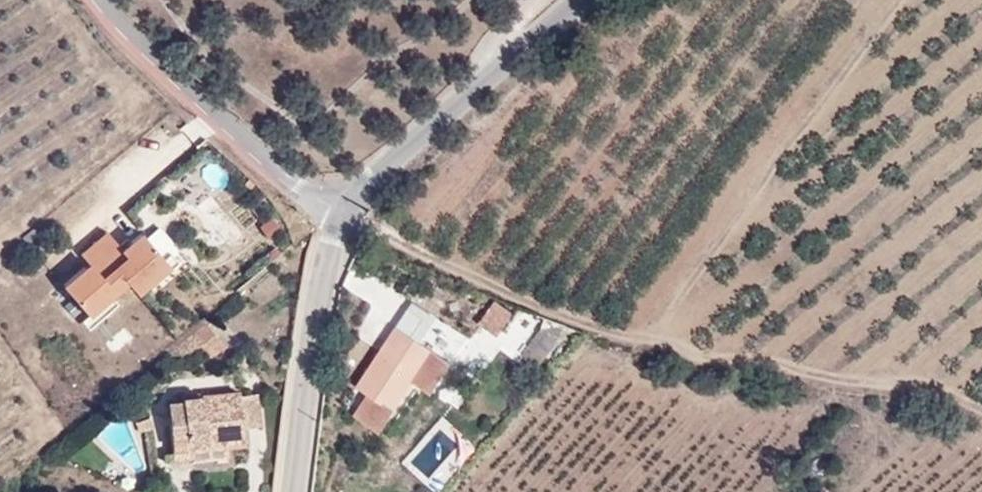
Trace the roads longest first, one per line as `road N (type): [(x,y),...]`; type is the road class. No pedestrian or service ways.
road 1 (track): [(981,410),(680,349),(343,224)]
road 2 (unclassified): [(334,233),(91,0)]
road 3 (tertiary): [(572,0),(497,64),(334,233)]
road 4 (tertiary): [(294,491),(334,233)]

